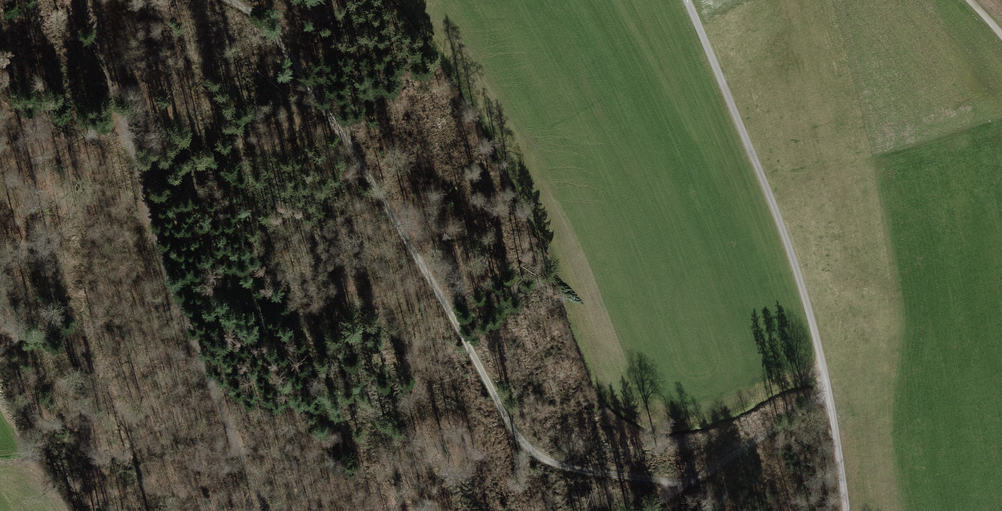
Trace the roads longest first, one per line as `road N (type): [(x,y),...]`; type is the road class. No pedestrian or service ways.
road 1 (track): [(828,395),(698,477),(552,464),(517,427),(262,8),(244,0)]
road 2 (track): [(82,0),(159,256),(268,510)]
road 3 (unclassified): [(845,510),(812,315),(688,0)]

